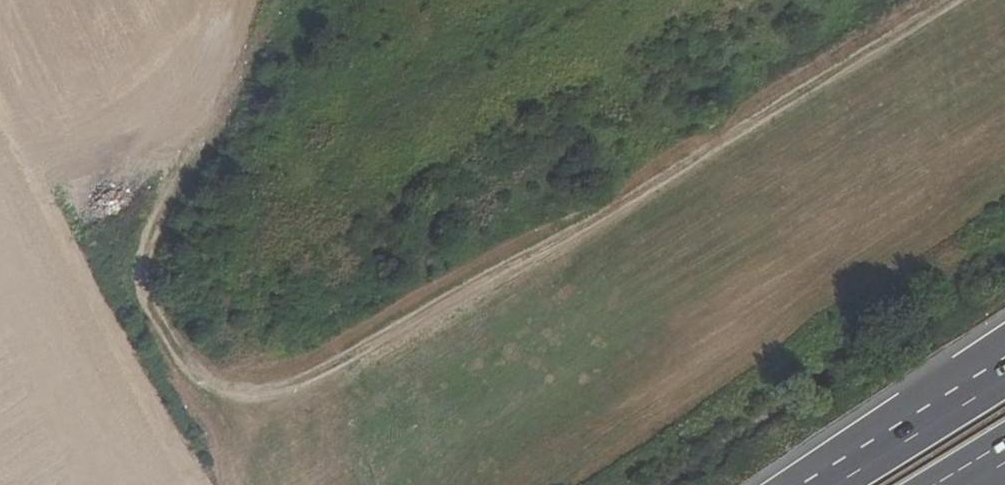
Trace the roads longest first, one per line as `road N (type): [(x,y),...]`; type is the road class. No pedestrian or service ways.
road 1 (motorway): [(1004,357),(801,484)]

